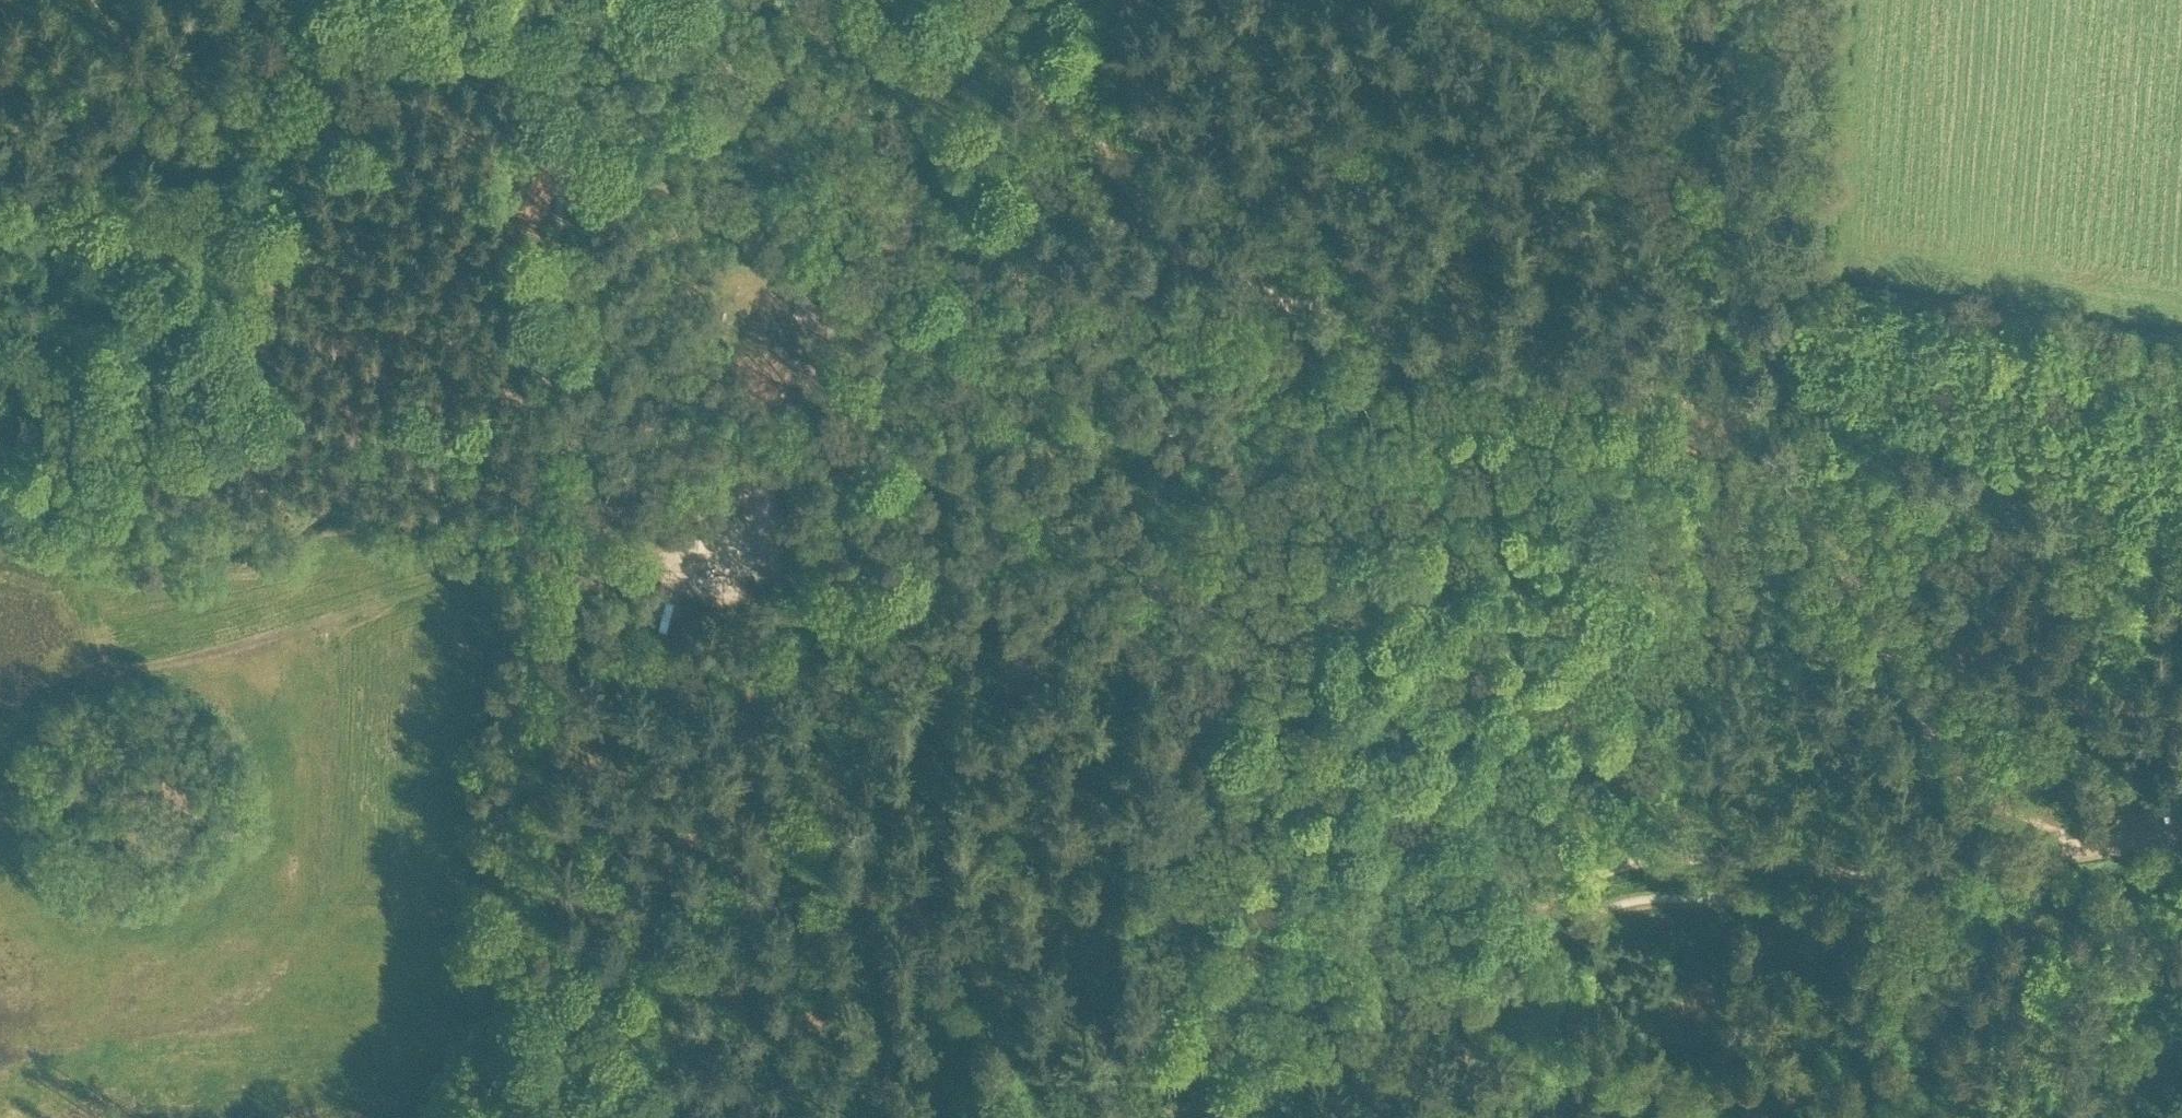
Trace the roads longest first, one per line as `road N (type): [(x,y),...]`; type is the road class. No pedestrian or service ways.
road 1 (track): [(2090,850),(1984,791),(1940,744),(1792,478),(1742,432),(1678,403),(1239,290),(1198,261),(1023,72),(978,45)]
road 2 (track): [(530,559),(485,1117)]
road 3 (track): [(530,559),(456,573),(0,713)]
road 4 (track): [(1578,881),(1665,855),(1923,870),(2090,850)]
road 5 (track): [(1203,1117),(1307,1067),(1578,881)]
road 6 (track): [(560,179),(530,559)]
road 7 (track): [(571,0),(560,179)]

